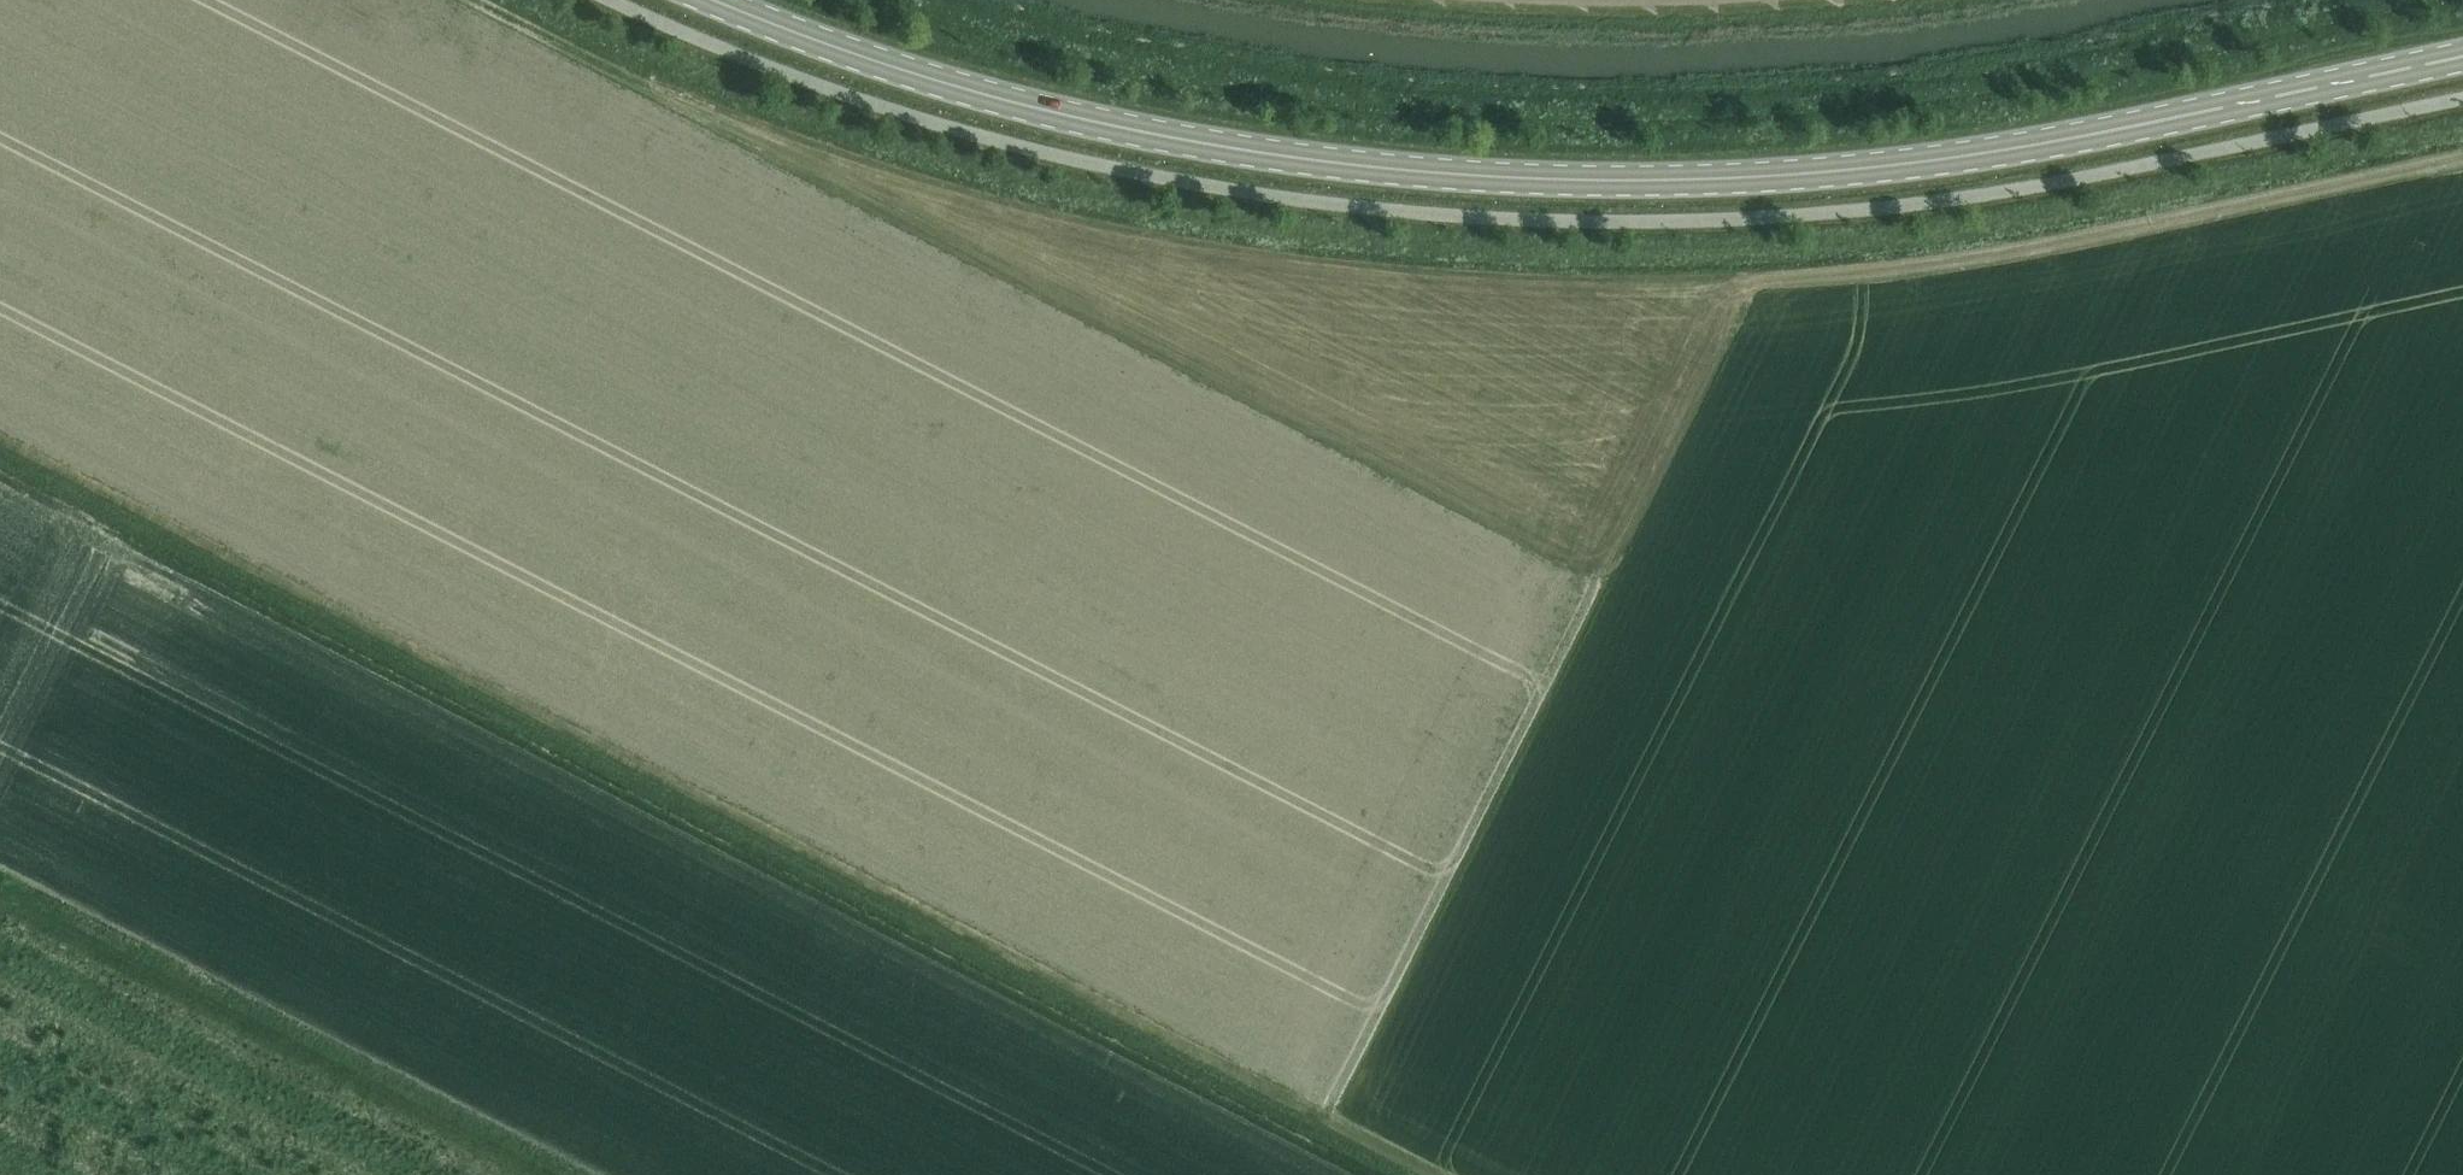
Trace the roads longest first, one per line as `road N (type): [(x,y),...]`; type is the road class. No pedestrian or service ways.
road 1 (secondary): [(710,0),(942,87),(1179,141),(1416,175),(1669,184),(1934,165),(2462,58)]

